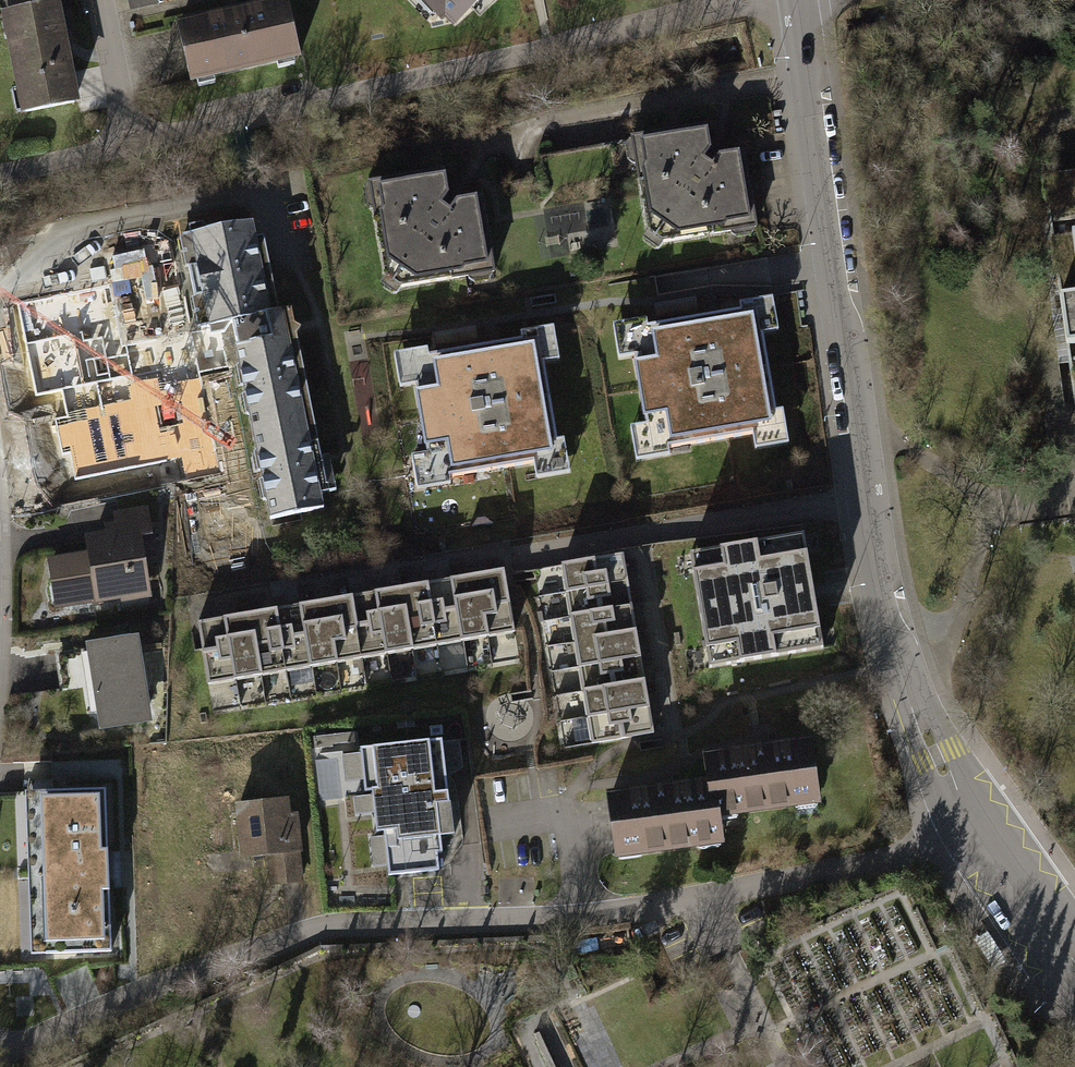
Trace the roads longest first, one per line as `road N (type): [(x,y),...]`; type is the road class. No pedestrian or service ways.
road 1 (residential): [(0,1055),(317,929),(593,917),(908,851),(967,821)]
road 2 (residential): [(967,821),(922,722),(881,579),(798,0)]
road 3 (residential): [(127,143),(771,0)]
road 4 (residential): [(1074,959),(967,821)]
road 5 (residential): [(127,143),(99,0)]
road 6 (residential): [(0,174),(127,143)]

